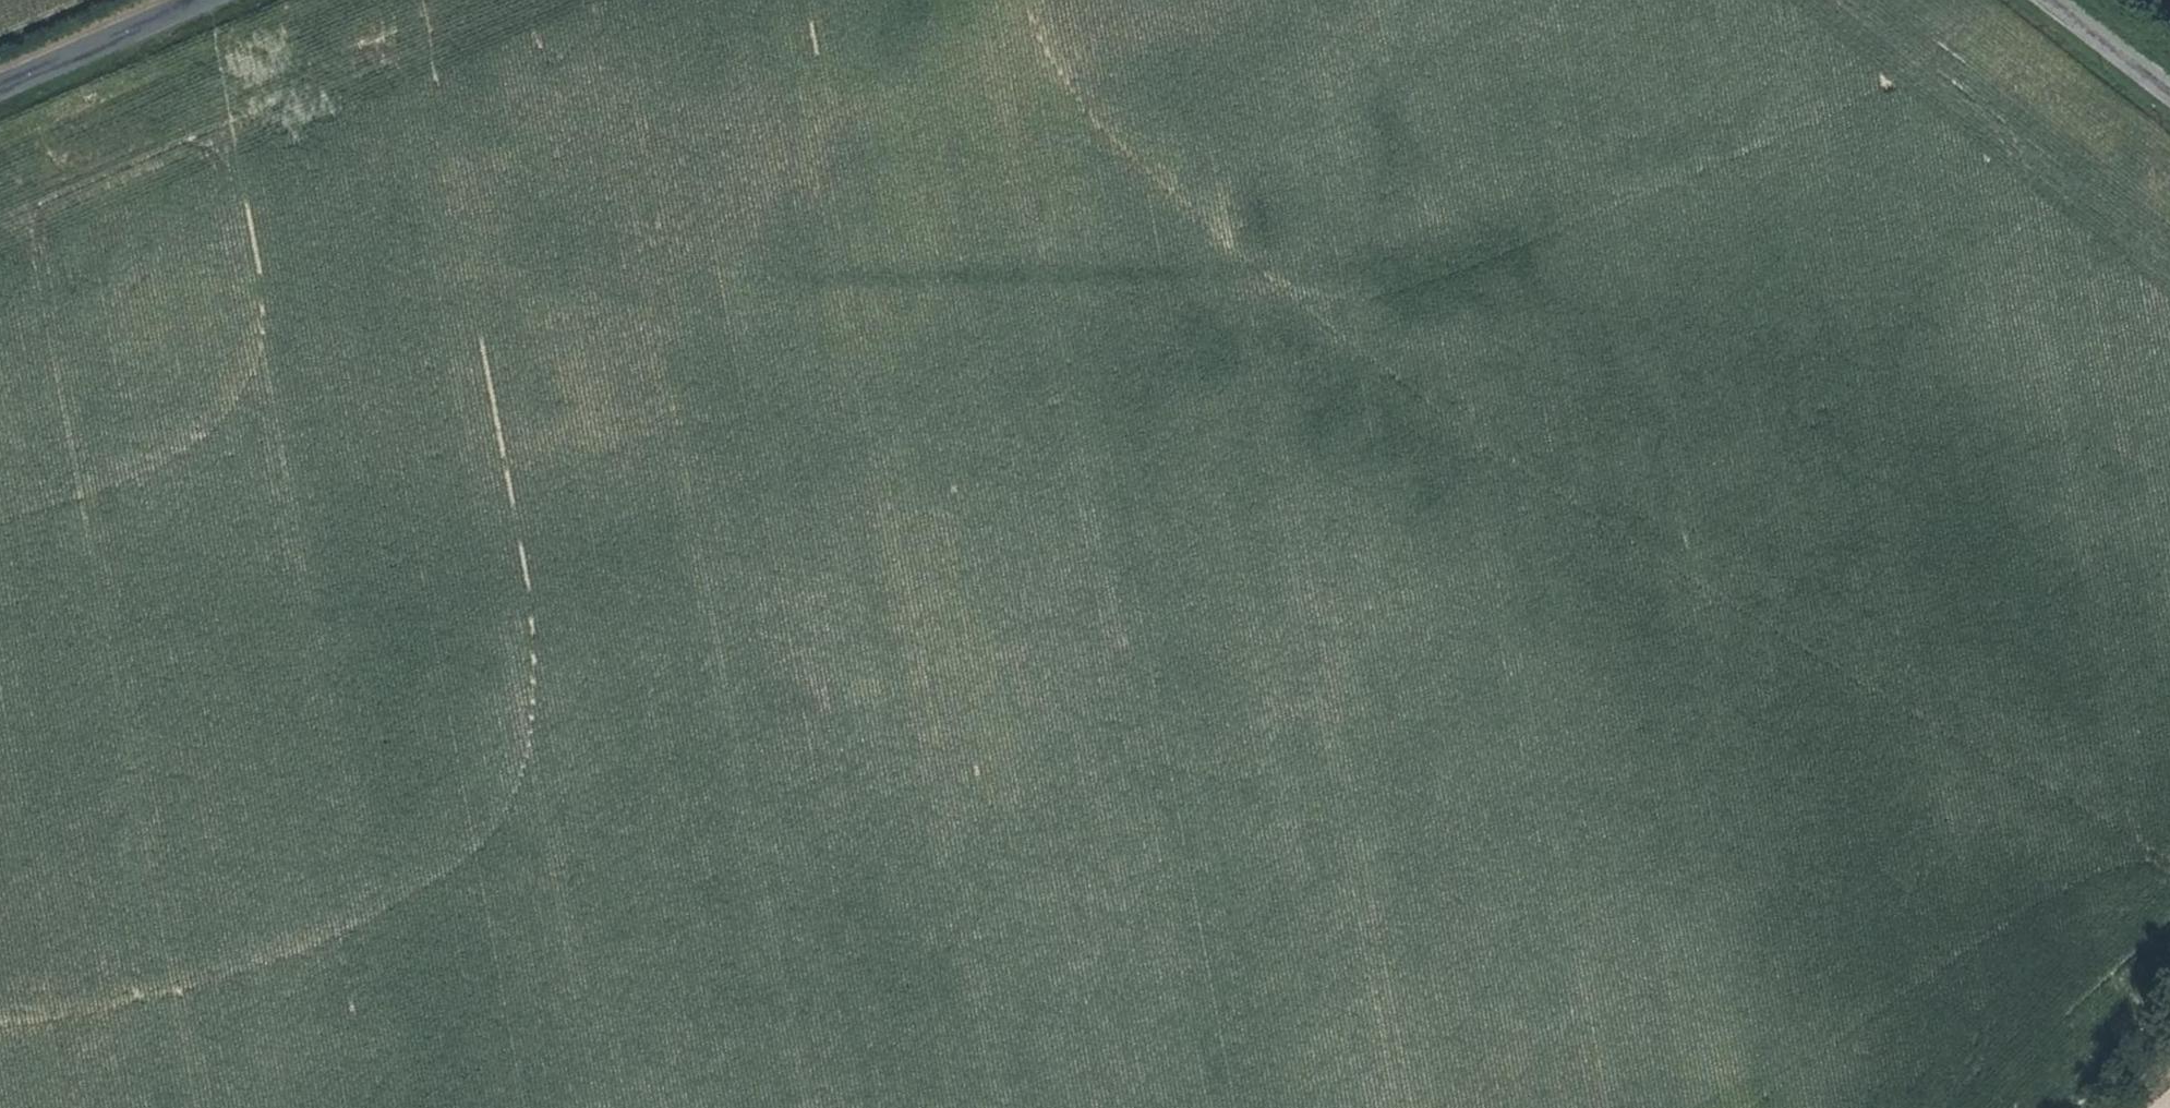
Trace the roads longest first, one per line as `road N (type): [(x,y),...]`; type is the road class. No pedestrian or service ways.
road 1 (tertiary): [(211,0),(0,92)]
road 2 (unclassified): [(2169,94),(2048,0)]

